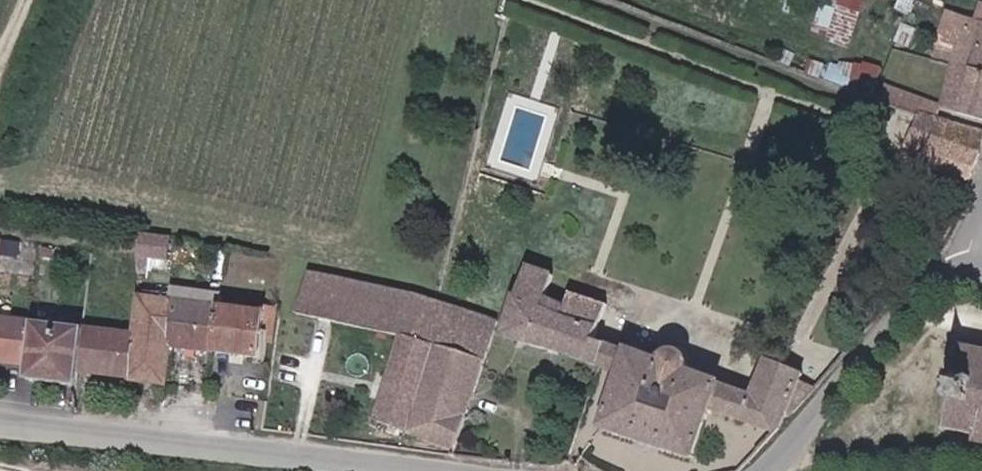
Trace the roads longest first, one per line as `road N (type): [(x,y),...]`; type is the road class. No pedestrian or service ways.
road 1 (tertiary): [(0,422),(400,470)]
road 2 (tertiary): [(775,470),(875,339),(981,270)]

